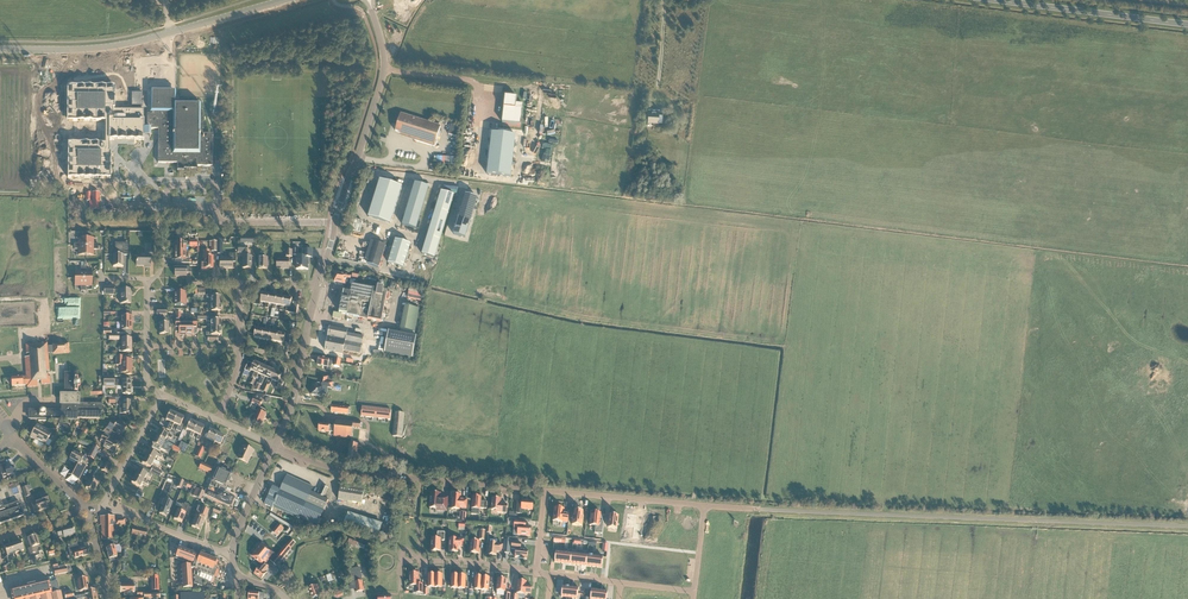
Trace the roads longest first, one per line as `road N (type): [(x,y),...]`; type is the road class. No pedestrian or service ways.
road 1 (unclassified): [(1187,523),(705,505)]
road 2 (tertiary): [(318,286),(384,70),(369,0)]
road 3 (tertiary): [(0,50),(101,49),(286,0)]
road 4 (residential): [(545,491),(338,469),(276,445)]
road 5 (secondary): [(1187,26),(983,0)]
road 6 (tertiary): [(276,445),(318,286)]
road 7 (unclassified): [(705,505),(545,491)]
road 8 (tertiary): [(104,509),(233,556)]
road 9 (residential): [(104,509),(162,395)]
road 10 (tertiary): [(233,556),(276,445)]

